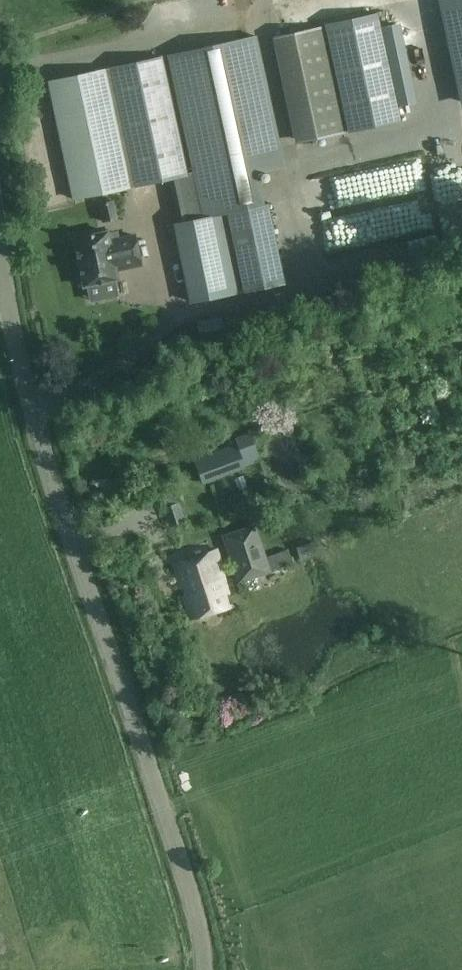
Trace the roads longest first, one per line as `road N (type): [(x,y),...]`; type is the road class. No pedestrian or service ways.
road 1 (residential): [(210,969),(200,910),(31,403),(0,250)]

